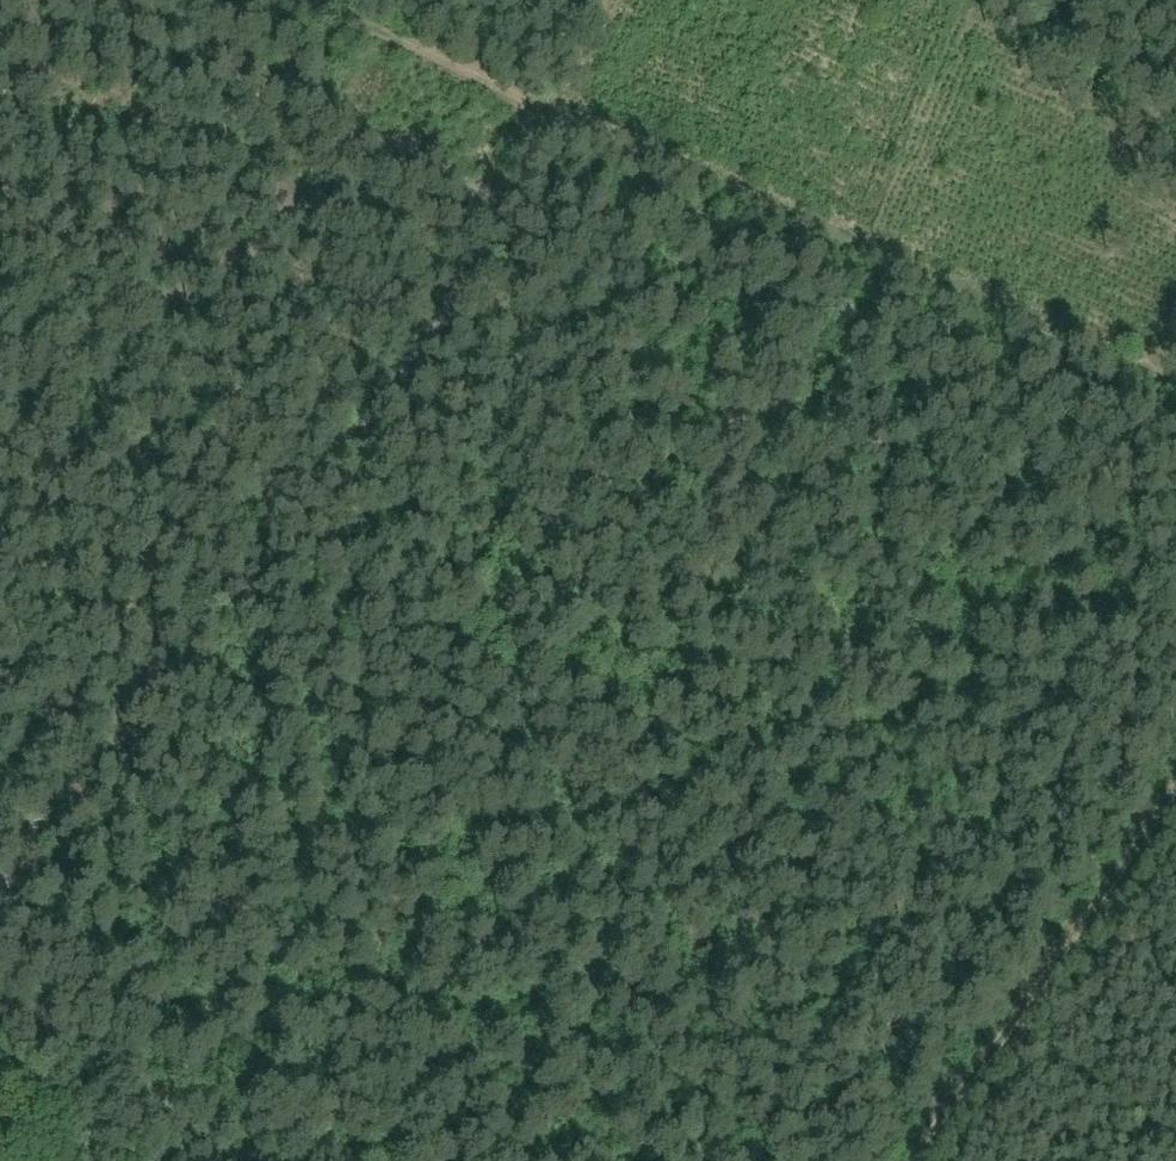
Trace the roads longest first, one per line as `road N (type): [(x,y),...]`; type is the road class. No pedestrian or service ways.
road 1 (track): [(315,0),(1175,385)]
road 2 (track): [(899,1160),(1175,783)]

